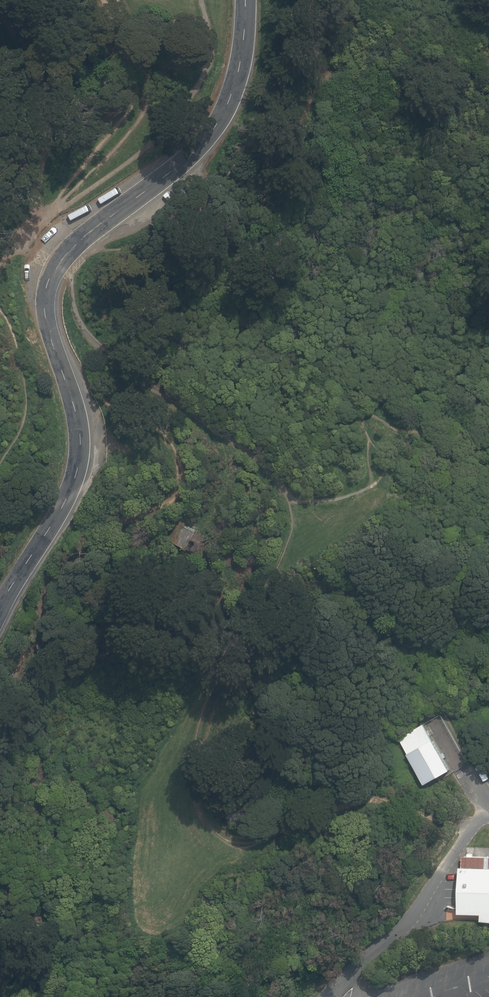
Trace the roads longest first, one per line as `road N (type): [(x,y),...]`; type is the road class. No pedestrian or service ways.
road 1 (residential): [(0,606),(50,523),(69,465),(69,426),(46,331),(48,282),(68,248),(206,140),(245,58),(247,0)]
road 2 (trunk): [(0,442),(488,677)]
road 3 (track): [(289,491),(256,453),(129,363),(91,326),(80,314),(72,271),(58,261)]

